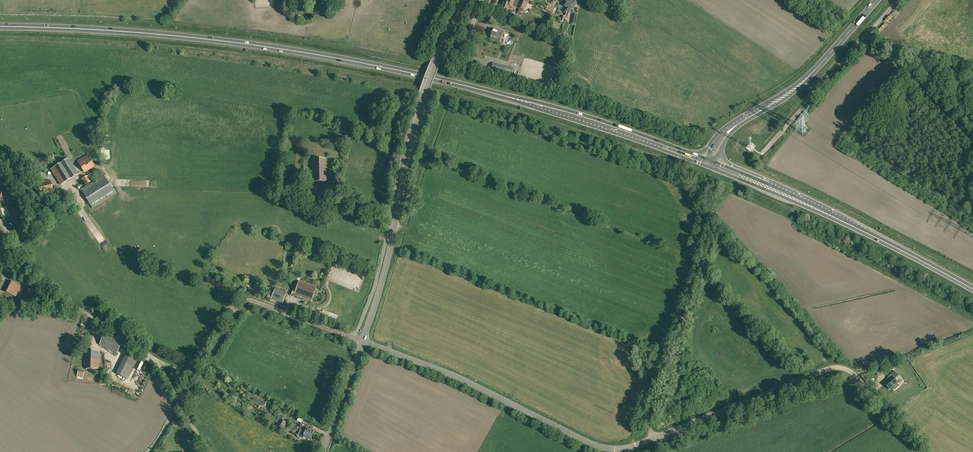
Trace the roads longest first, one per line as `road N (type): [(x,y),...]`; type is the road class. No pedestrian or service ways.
road 1 (trunk): [(0,27),(210,40),(348,60),(528,102),(706,162)]
road 2 (tertiary): [(363,342),(422,100),(468,0)]
road 3 (unclassified): [(917,451),(835,363),(810,364),(656,435)]
road 4 (unclassified): [(627,446),(597,446),(363,342)]
road 5 (unclassified): [(363,342),(251,301),(199,375),(159,363)]
road 6 (unclassified): [(656,435),(648,416),(711,216)]
road 7 (unclassified): [(899,0),(763,153)]
road 8 (unclassified): [(16,244),(69,304),(159,363)]
road 9 (primary): [(876,0),(802,82),(742,121)]
road 10 (trunk): [(706,162),(863,231)]
road 11 (trunk): [(863,231),(716,162)]
road 12 (trunk): [(863,231),(972,289)]

